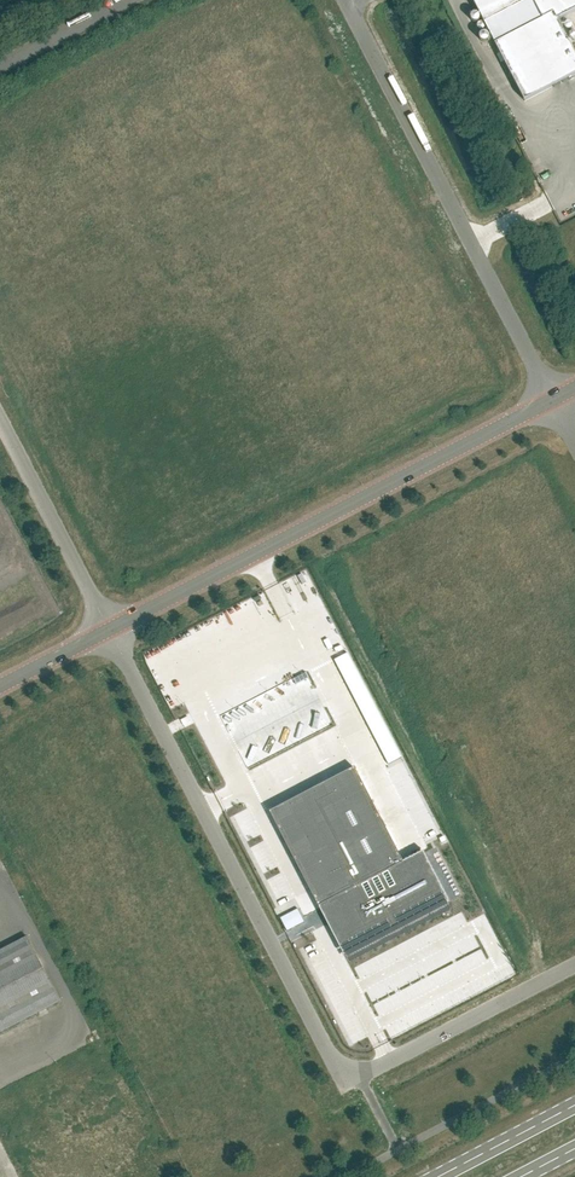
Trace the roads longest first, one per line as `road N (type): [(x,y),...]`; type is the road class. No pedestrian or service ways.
road 1 (unclassified): [(110,629),(344,1069),(373,1071),(574,966)]
road 2 (tertiary): [(110,629),(552,400)]
road 3 (unclassified): [(552,400),(346,0)]
road 4 (unclassified): [(0,419),(110,629)]
road 5 (primary): [(574,1105),(439,1176)]
road 6 (unclassified): [(130,0),(0,67)]
road 7 (tertiary): [(0,686),(110,629)]

